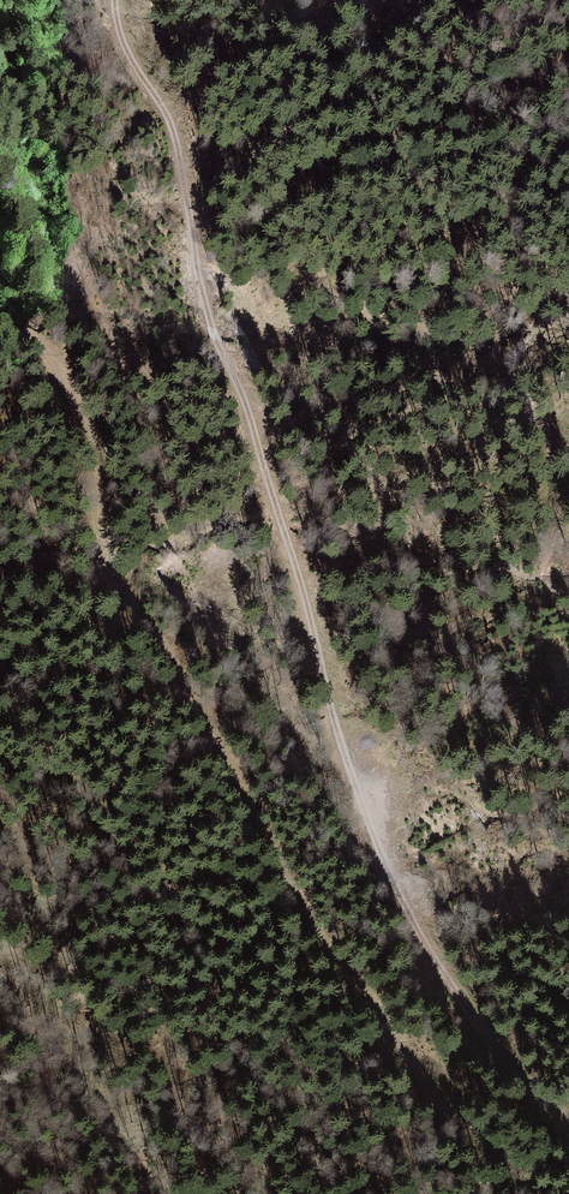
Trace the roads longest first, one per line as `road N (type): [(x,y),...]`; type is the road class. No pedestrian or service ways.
road 1 (track): [(568,1130),(529,1089),(409,920),(349,775),(244,395),(208,299),(167,109),(123,45),(118,0)]
road 2 (track): [(67,402),(99,447),(112,570),(233,770),(303,911),(386,1015),(424,1080),(535,1193)]

